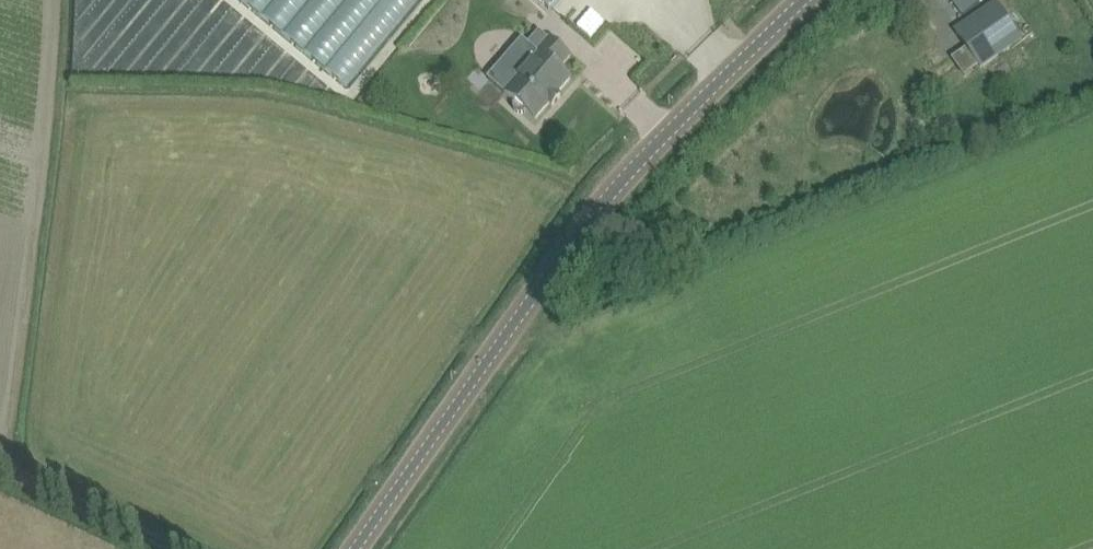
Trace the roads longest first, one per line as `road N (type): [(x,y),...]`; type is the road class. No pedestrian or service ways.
road 1 (tertiary): [(351,548),(620,177),(805,0)]
road 2 (track): [(169,548),(0,468)]

